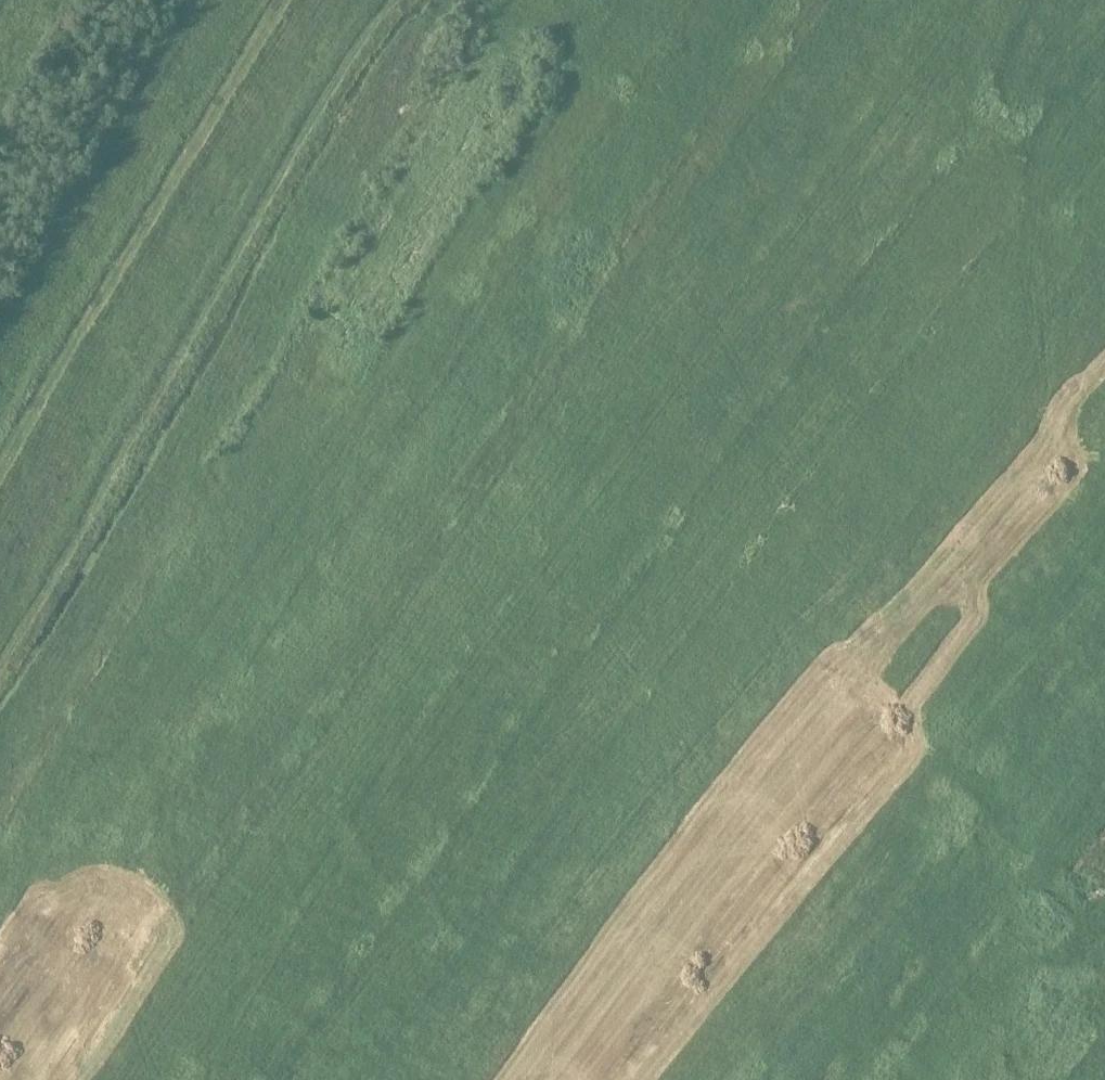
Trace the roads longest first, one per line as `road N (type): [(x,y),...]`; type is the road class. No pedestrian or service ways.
road 1 (track): [(398,0),(327,103),(0,667)]

